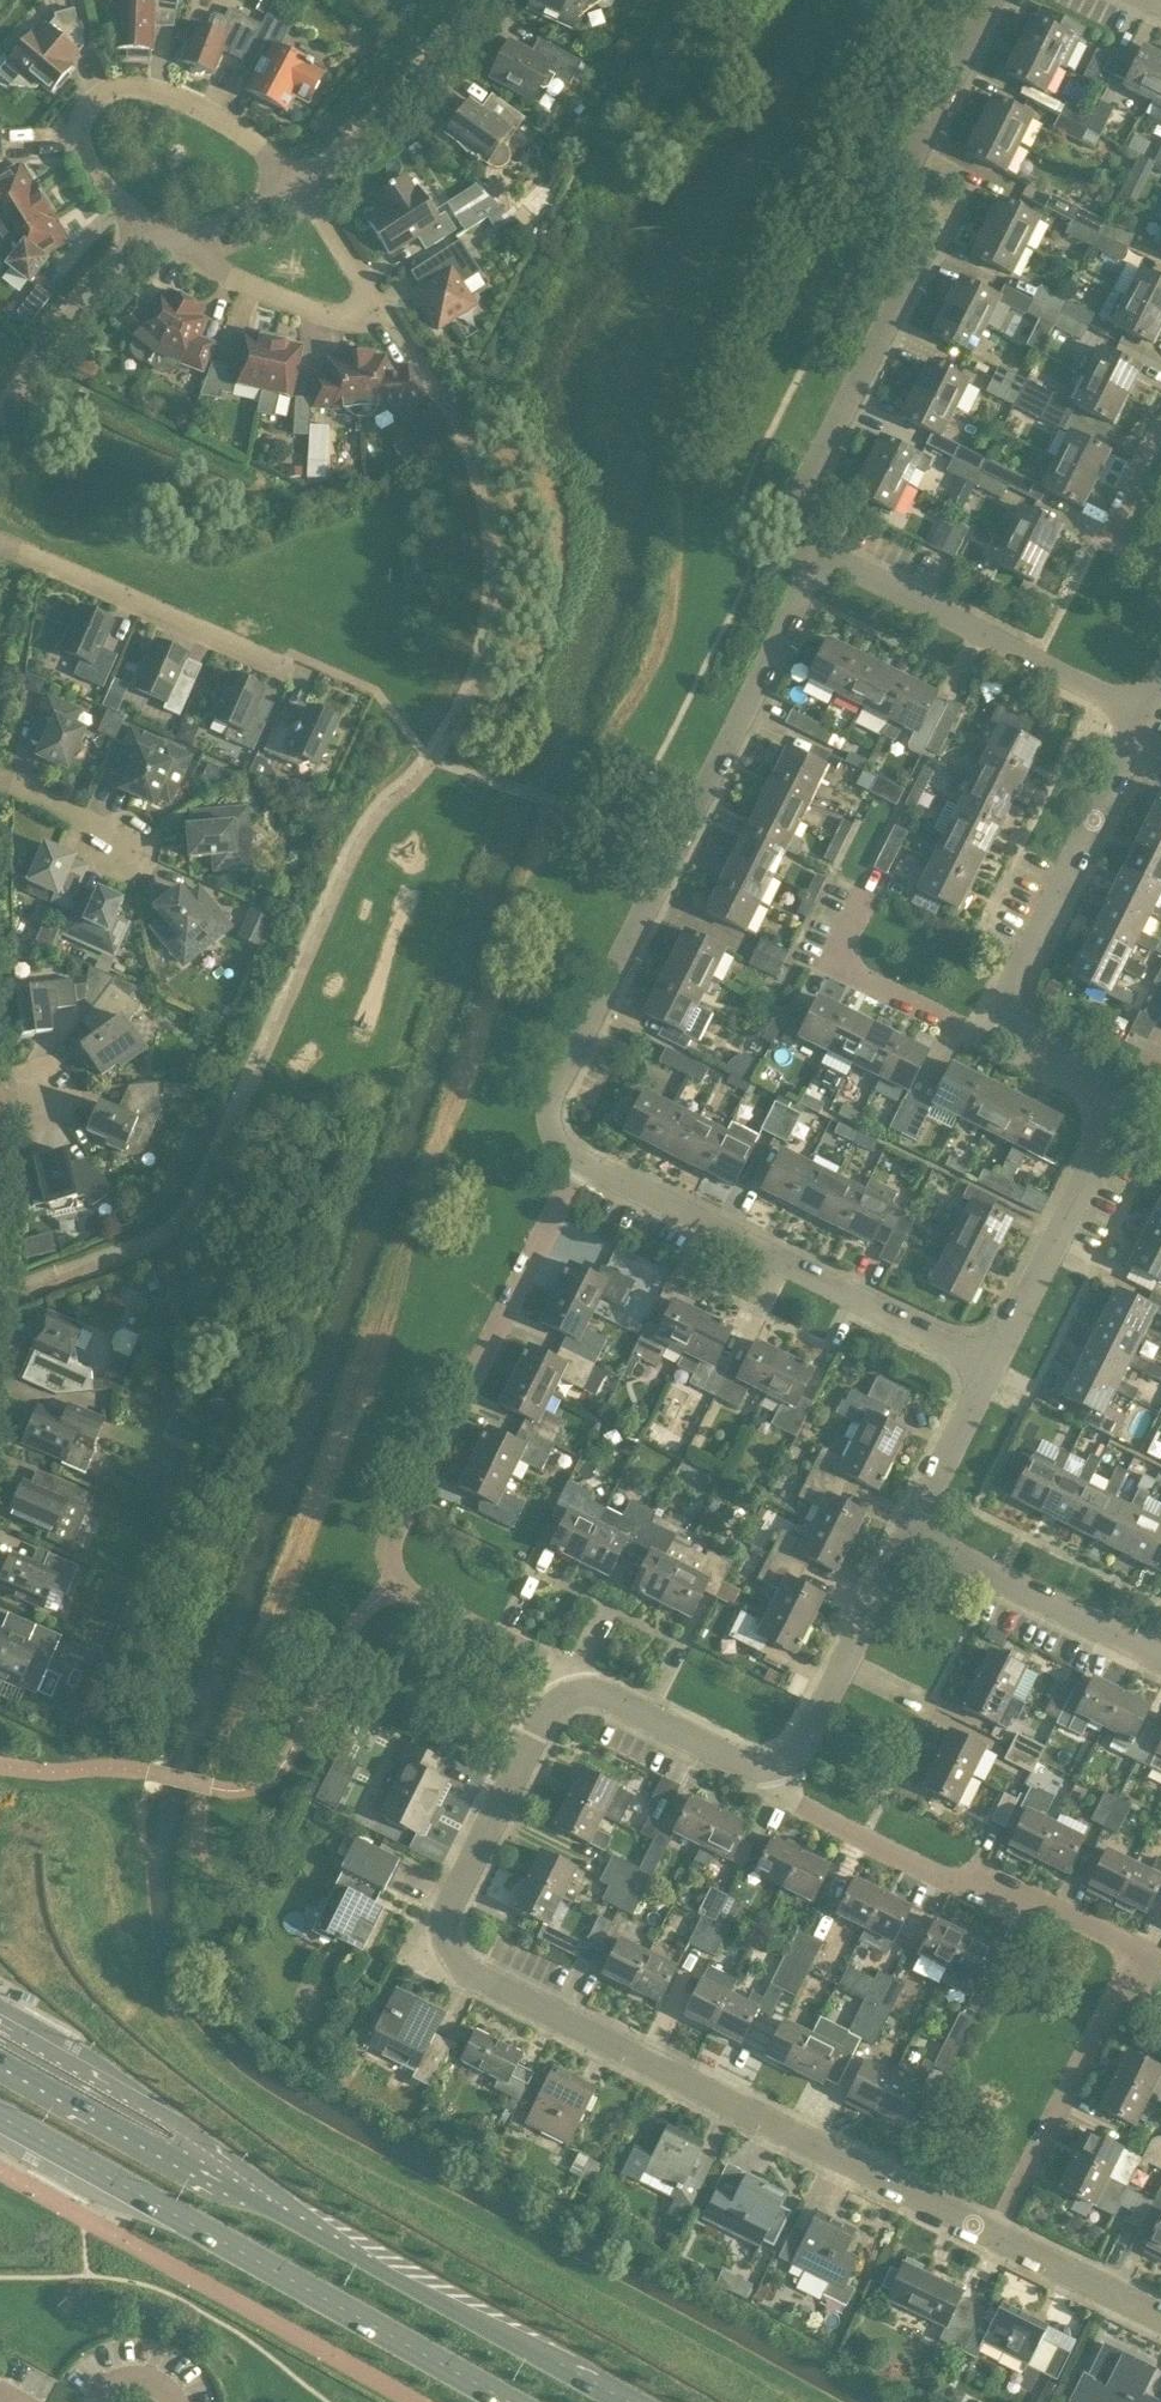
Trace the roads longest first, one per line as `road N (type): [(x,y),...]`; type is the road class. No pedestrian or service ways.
road 1 (residential): [(995,2231),(476,1969),(454,1939),(460,1903),(562,1696),(580,1680)]
road 2 (primary): [(625,2401),(0,2037)]
road 3 (residential): [(577,1164),(554,1137),(553,1101),(818,558)]
road 4 (residential): [(580,1680),(422,1599),(399,1584),(389,1558),(394,1533),(577,1164)]
road 5 (residential): [(999,0),(933,134),(931,246),(803,494),(799,520),(818,558)]
road 6 (primary): [(0,2116),(511,2401)]
road 7 (residential): [(992,1366),(577,1164)]
road 8 (residential): [(1135,1951),(983,1881),(920,1871),(789,1797),(772,1766)]
road 9 (residential): [(298,182),(199,106),(128,83),(109,87),(89,102),(81,139),(89,172),(155,236)]
road 10 (residential): [(155,236),(326,314),(376,303),(298,182)]
road 11 (residential): [(818,558),(1153,715)]
road 12 (residential): [(1008,1018),(1153,715)]
road 13 (residential): [(995,2231),(1135,1951)]
road 14 (residential): [(284,667),(0,541)]
road 15 (residential): [(992,1366),(1116,1103)]
road 16 (residential): [(772,1766),(800,1749),(915,1529)]
road 17 (residential): [(1160,1651),(915,1529)]
road 18 (residential): [(1008,1018),(984,1026),(951,1018),(842,962),(836,936),(858,892)]
road 19 (residential): [(298,182),(373,133),(432,64),(465,0)]
road 20 (residential): [(0,423),(67,314),(155,236)]
road 21 (residential): [(772,1766),(580,1680)]
road 22 (residential): [(1160,2313),(995,2231)]
road 23 (residential): [(915,1529),(992,1366)]
road 24 (residential): [(1160,562),(1113,535),(1160,436)]
road 25 (residential): [(155,236),(298,182)]
road 26 (residential): [(125,850),(98,826),(0,779)]
road 27 (residential): [(1116,1103),(1097,1078),(1019,1042),(1008,1018)]

